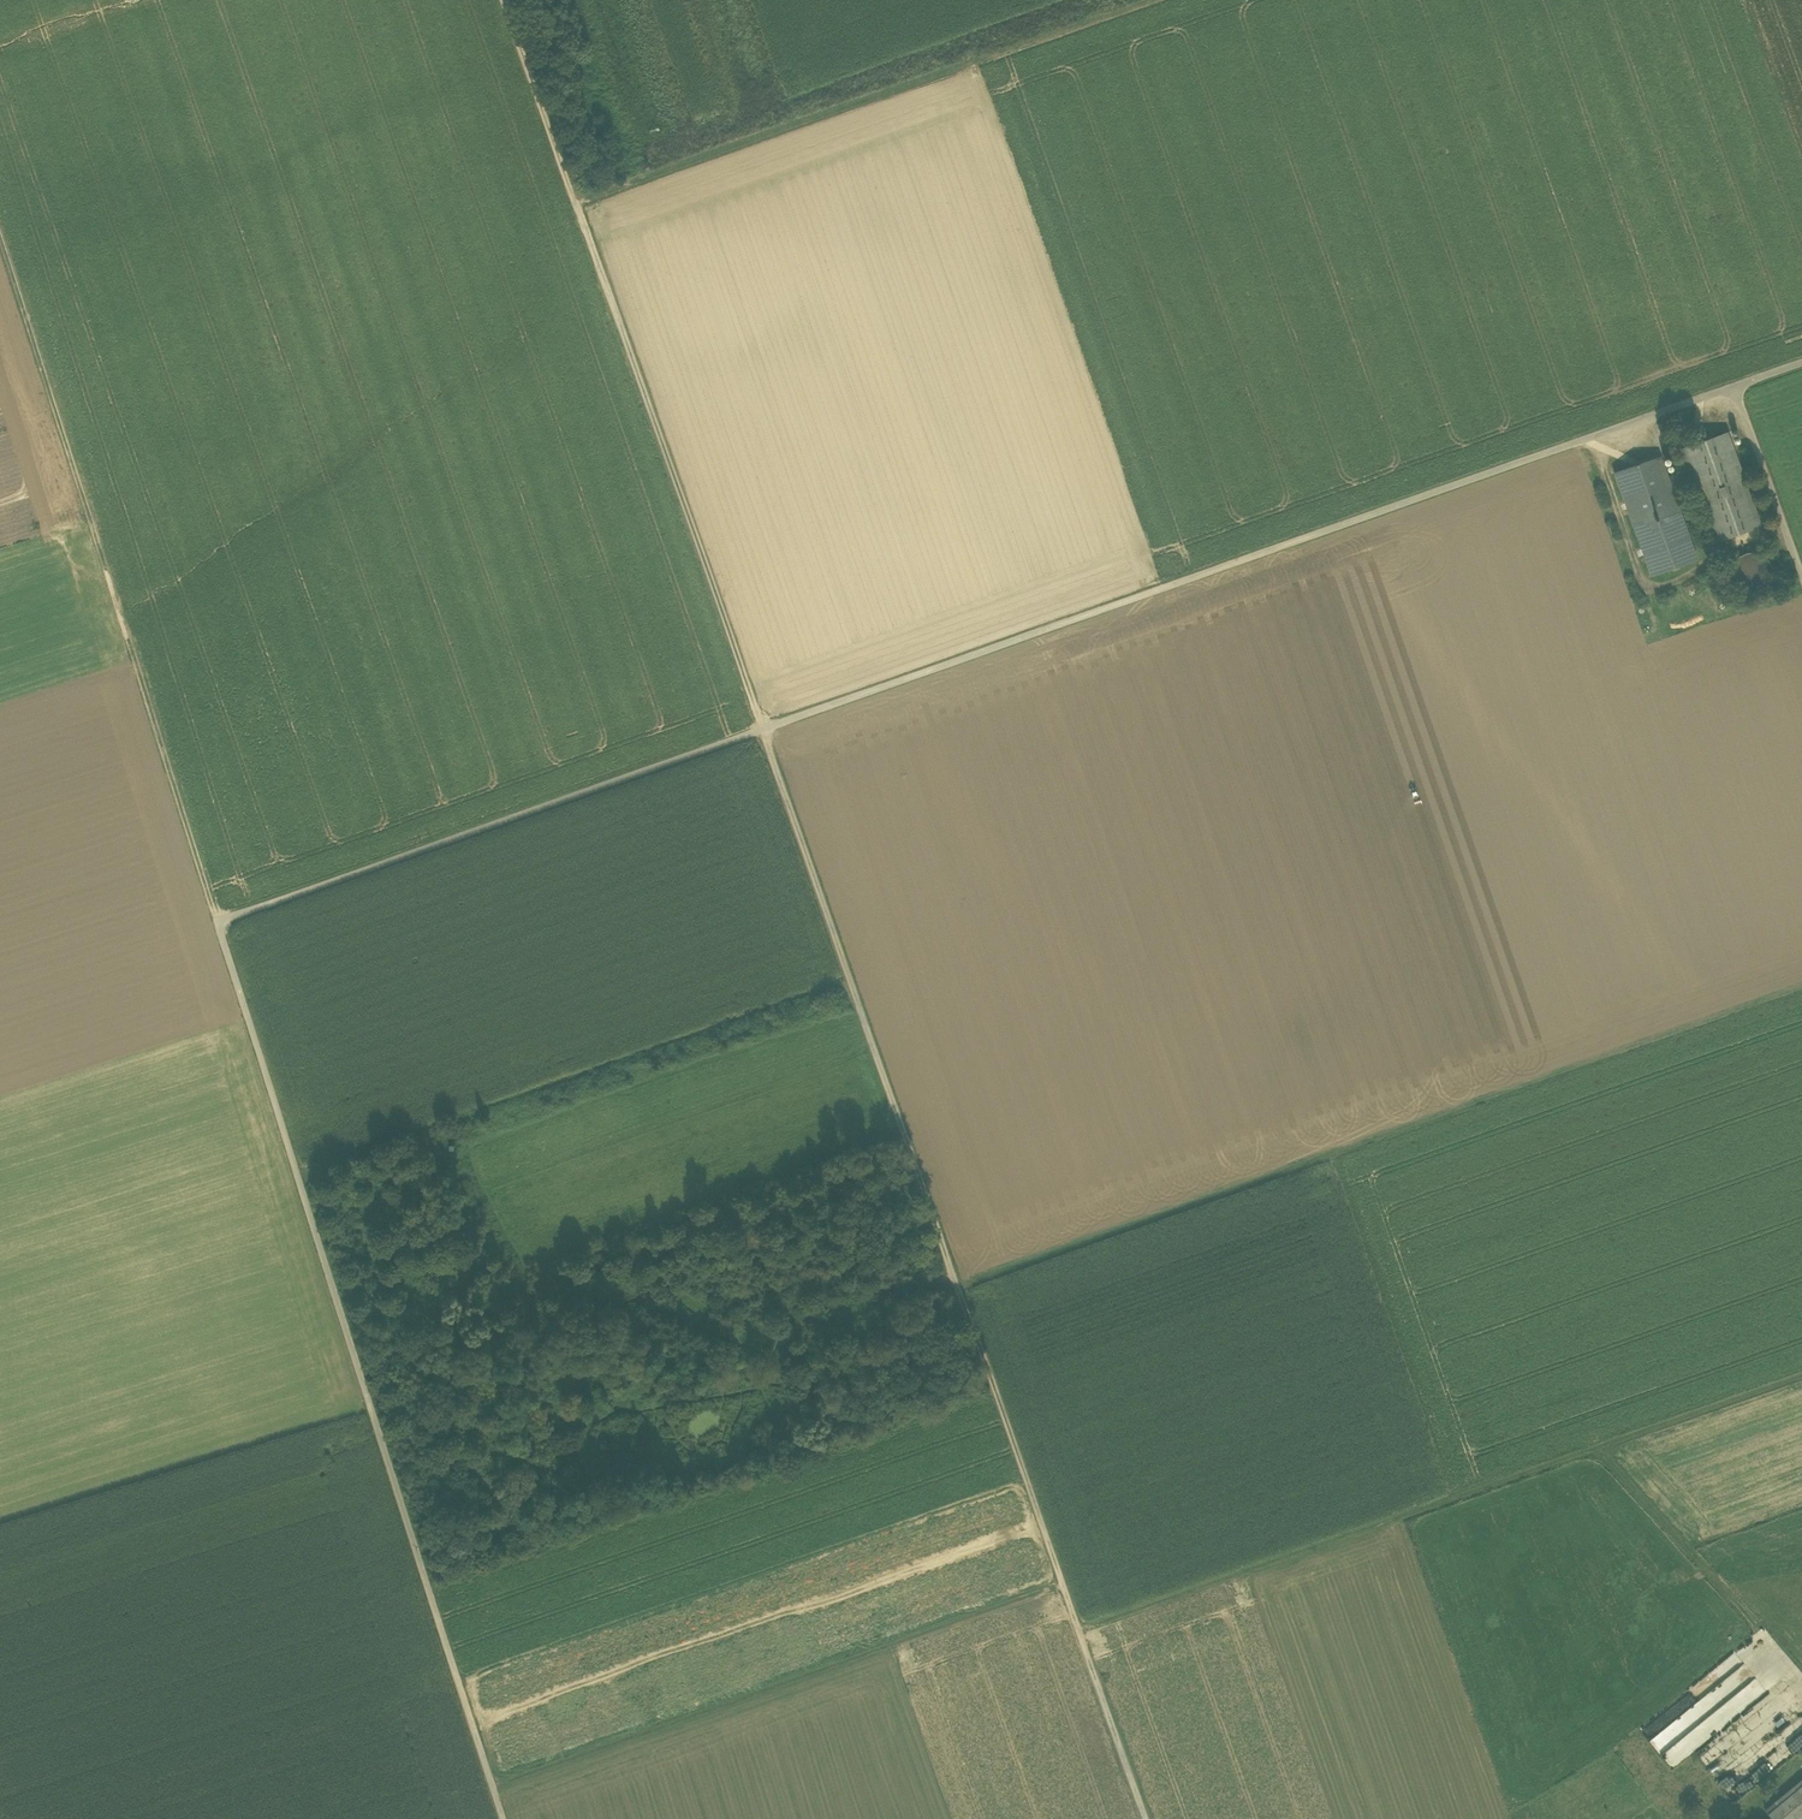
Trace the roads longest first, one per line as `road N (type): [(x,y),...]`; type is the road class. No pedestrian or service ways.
road 1 (unclassified): [(501,1818),(218,922),(1801,363)]
road 2 (track): [(503,0),(1145,1818)]
road 3 (track): [(0,239),(218,922)]
road 4 (track): [(491,1786),(1062,1584)]
road 5 (track): [(1735,387),(1801,579)]
road 6 (track): [(973,62),(1148,0)]

